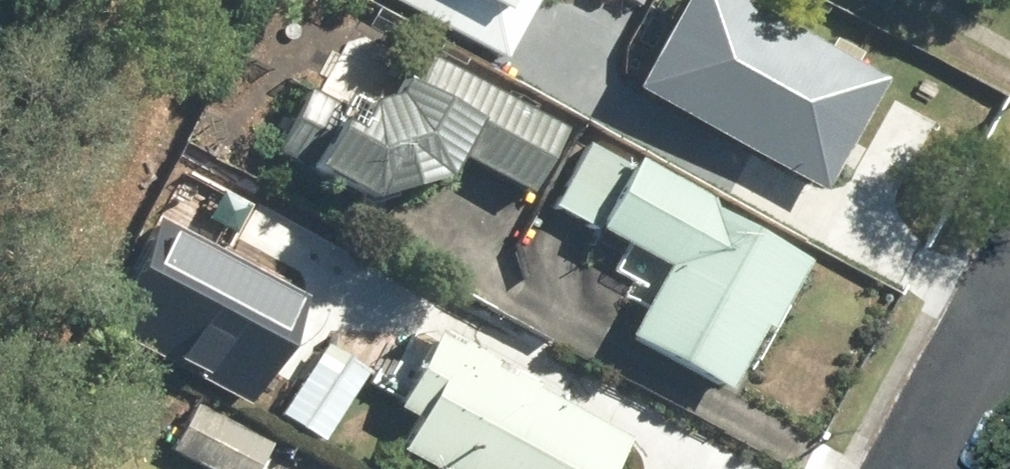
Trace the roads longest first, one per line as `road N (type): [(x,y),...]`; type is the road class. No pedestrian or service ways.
road 1 (residential): [(909,468),(1009,283)]

